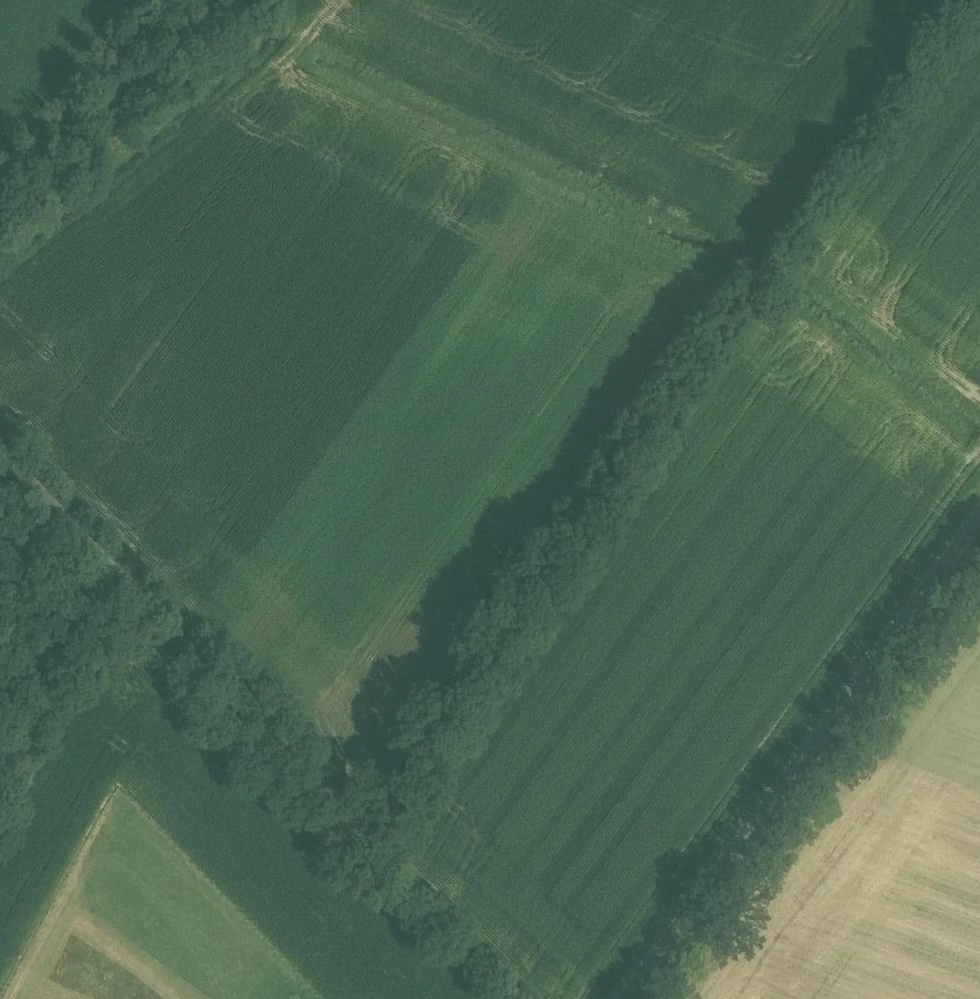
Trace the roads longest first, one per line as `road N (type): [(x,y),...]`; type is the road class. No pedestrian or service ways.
road 1 (residential): [(0,449),(517,998)]
road 2 (secondary): [(625,998),(730,826),(979,492)]

